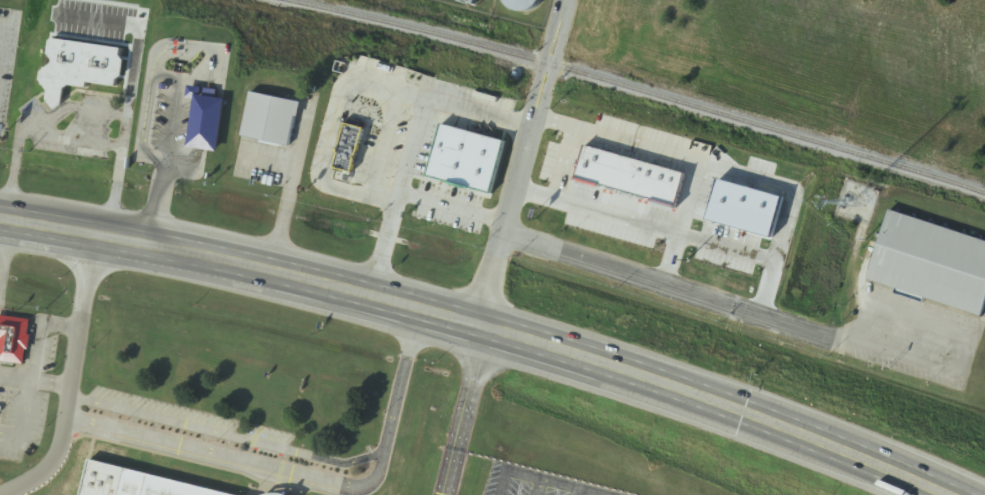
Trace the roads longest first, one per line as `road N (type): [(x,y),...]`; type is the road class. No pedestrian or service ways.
road 1 (trunk): [(0,221),(365,291),(477,323),(640,375),(952,494)]
road 2 (residential): [(565,0),(477,323)]
road 3 (residential): [(6,494),(41,474),(62,445),(93,236)]

